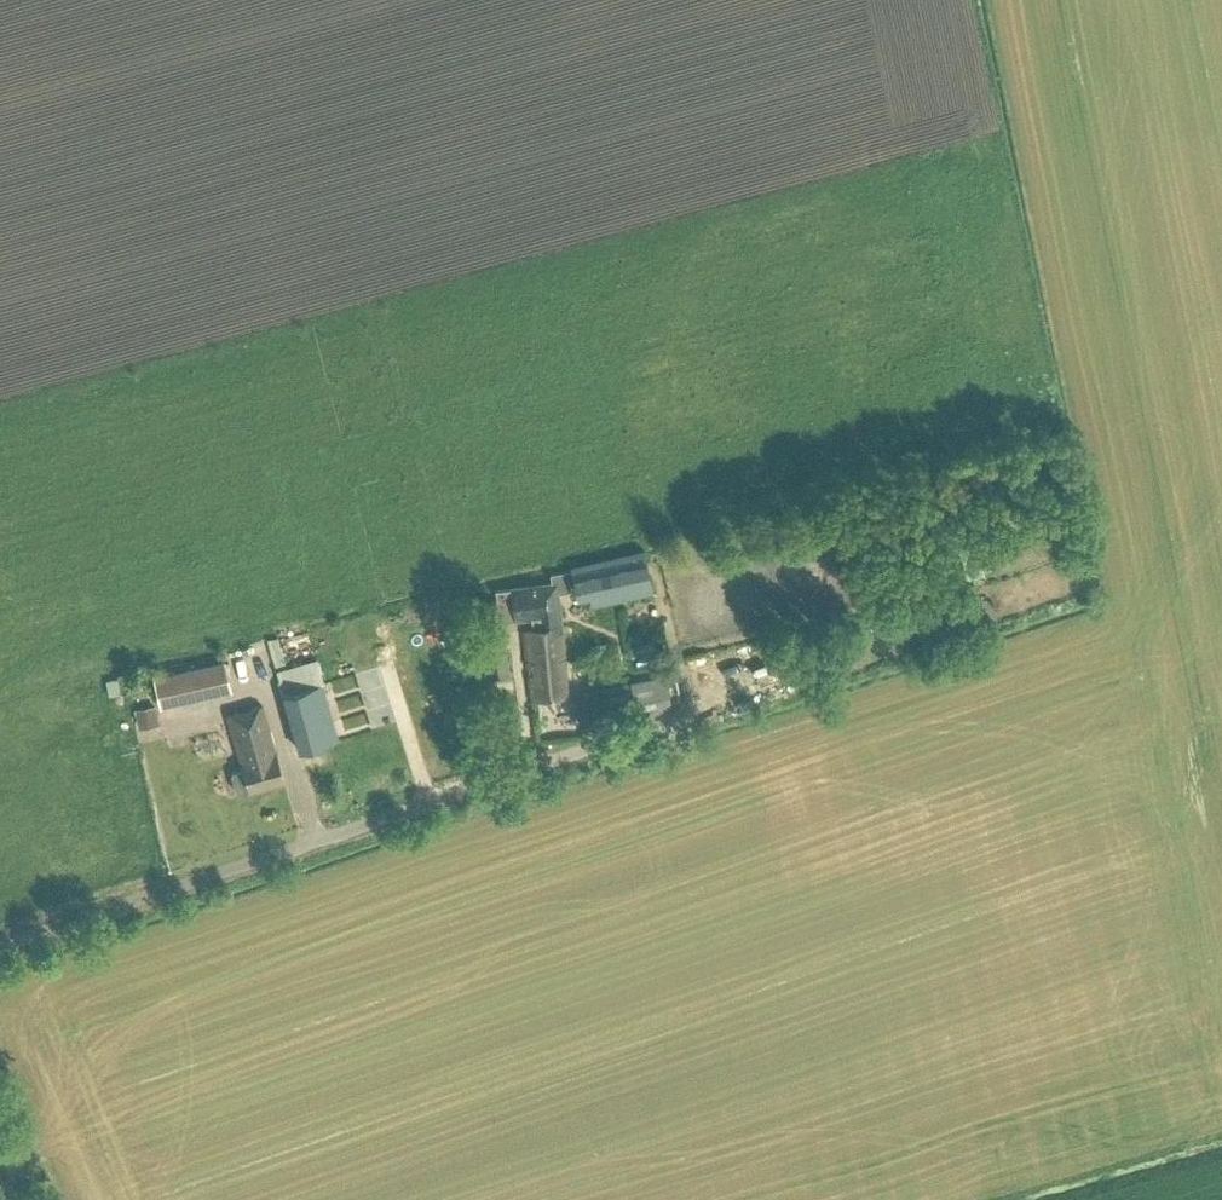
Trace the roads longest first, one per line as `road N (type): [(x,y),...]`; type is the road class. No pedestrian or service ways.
road 1 (unclassified): [(0,945),(598,745)]

